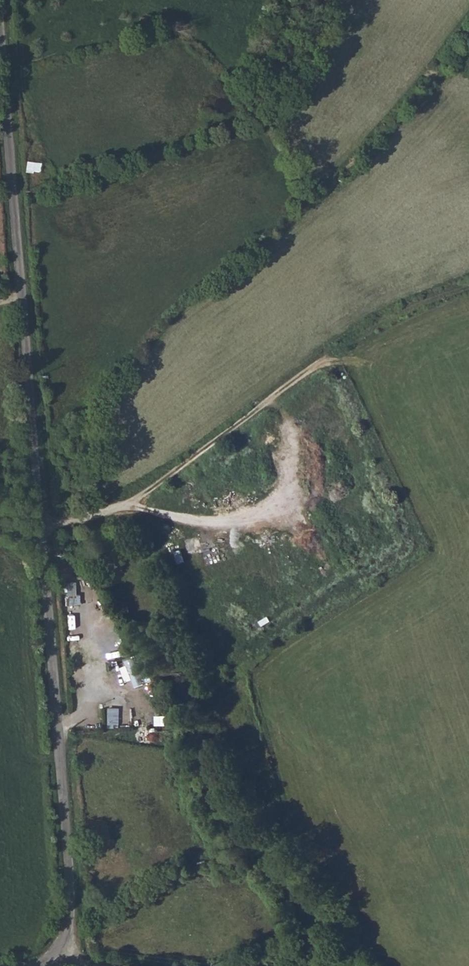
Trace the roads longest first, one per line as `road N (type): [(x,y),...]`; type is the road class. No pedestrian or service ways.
road 1 (unclassified): [(33,965),(57,947),(69,903),(1,0)]
road 2 (track): [(40,522),(89,520),(134,499),(326,360),(396,316),(468,287)]
road 3 (track): [(248,965),(331,938),(365,965)]

